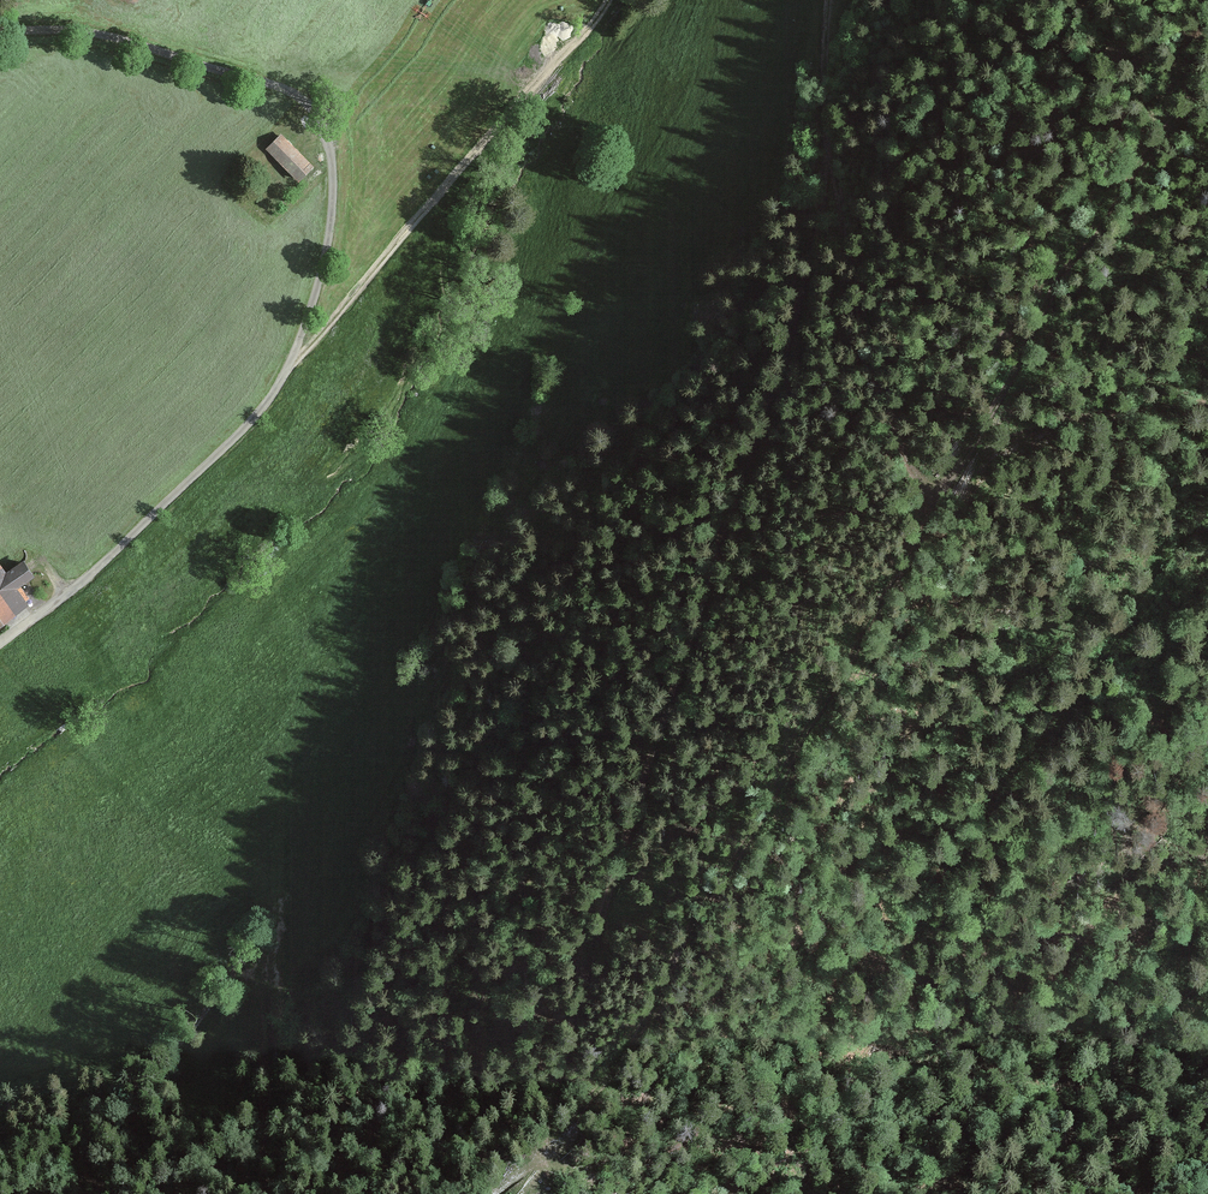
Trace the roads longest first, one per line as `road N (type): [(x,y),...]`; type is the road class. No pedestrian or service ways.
road 1 (track): [(1207,907),(1135,927),(1003,947),(880,1004),(718,1105),(575,1176),(549,1174),(542,1160),(614,871),(813,247),(832,0)]
road 2 (track): [(781,784),(941,491),(1005,396),(1057,288),(1152,148),(1207,85)]
road 3 (track): [(292,361),(314,304),(333,200),(329,141),(299,95),(123,41),(0,34)]
road 4 (track): [(920,984),(914,958),(921,920),(943,861),(1073,702),(1161,562),(1207,518)]
road 5 (track): [(590,0),(474,154),(292,361)]
road 6 (track): [(292,361),(266,400),(90,573),(0,640)]
road 7 (track): [(825,152),(868,352),(914,471),(941,491)]
road 8 (track): [(921,1193),(1207,973)]
road 9 (track): [(272,912),(264,1125),(238,1193)]
road 10 (track): [(964,456),(1138,405),(1207,405)]
road 11 (track): [(1057,288),(1207,254)]

